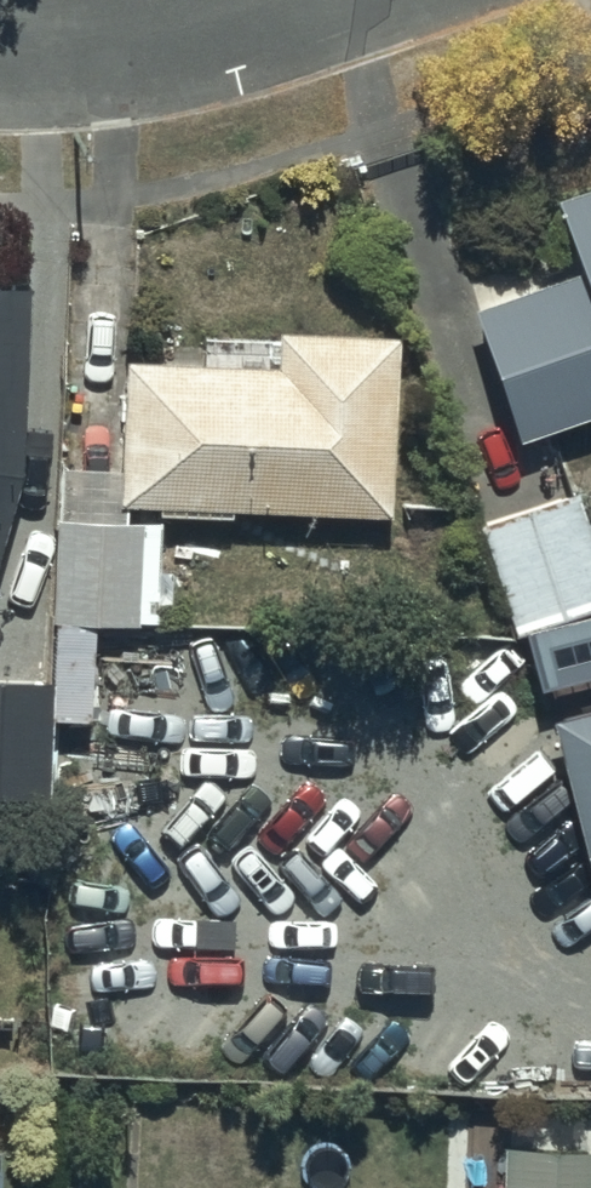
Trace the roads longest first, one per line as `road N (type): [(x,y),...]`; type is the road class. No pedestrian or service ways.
road 1 (residential): [(0,58),(162,43),(292,0)]

